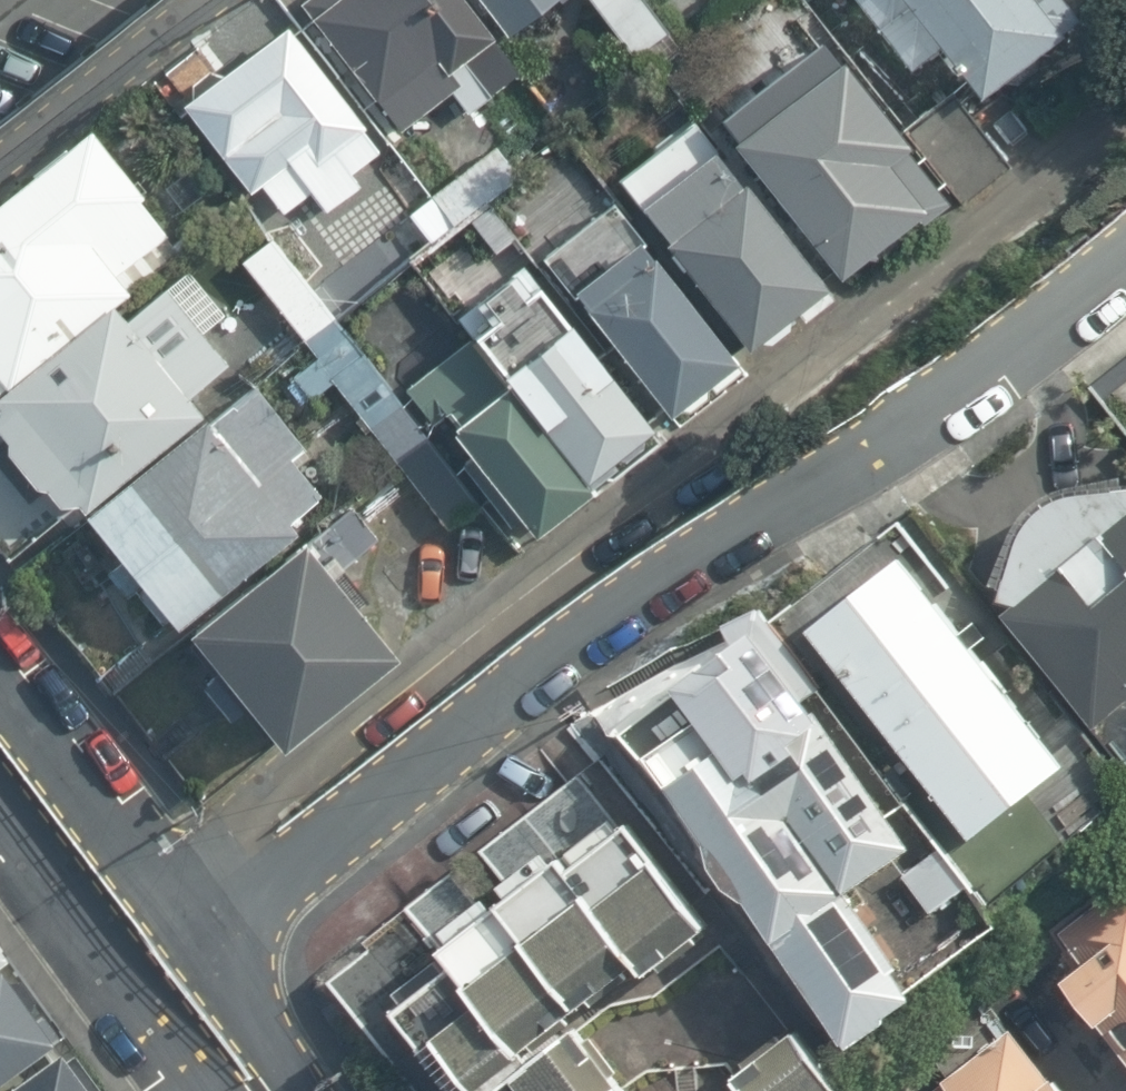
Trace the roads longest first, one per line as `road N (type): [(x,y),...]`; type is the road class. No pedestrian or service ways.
road 1 (residential): [(207,928),(1125,242)]
road 2 (residential): [(0,659),(207,928)]
road 3 (residential): [(206,1090),(0,833)]
road 4 (residential): [(0,160),(203,0)]
road 5 (residential): [(207,928),(322,1090)]

